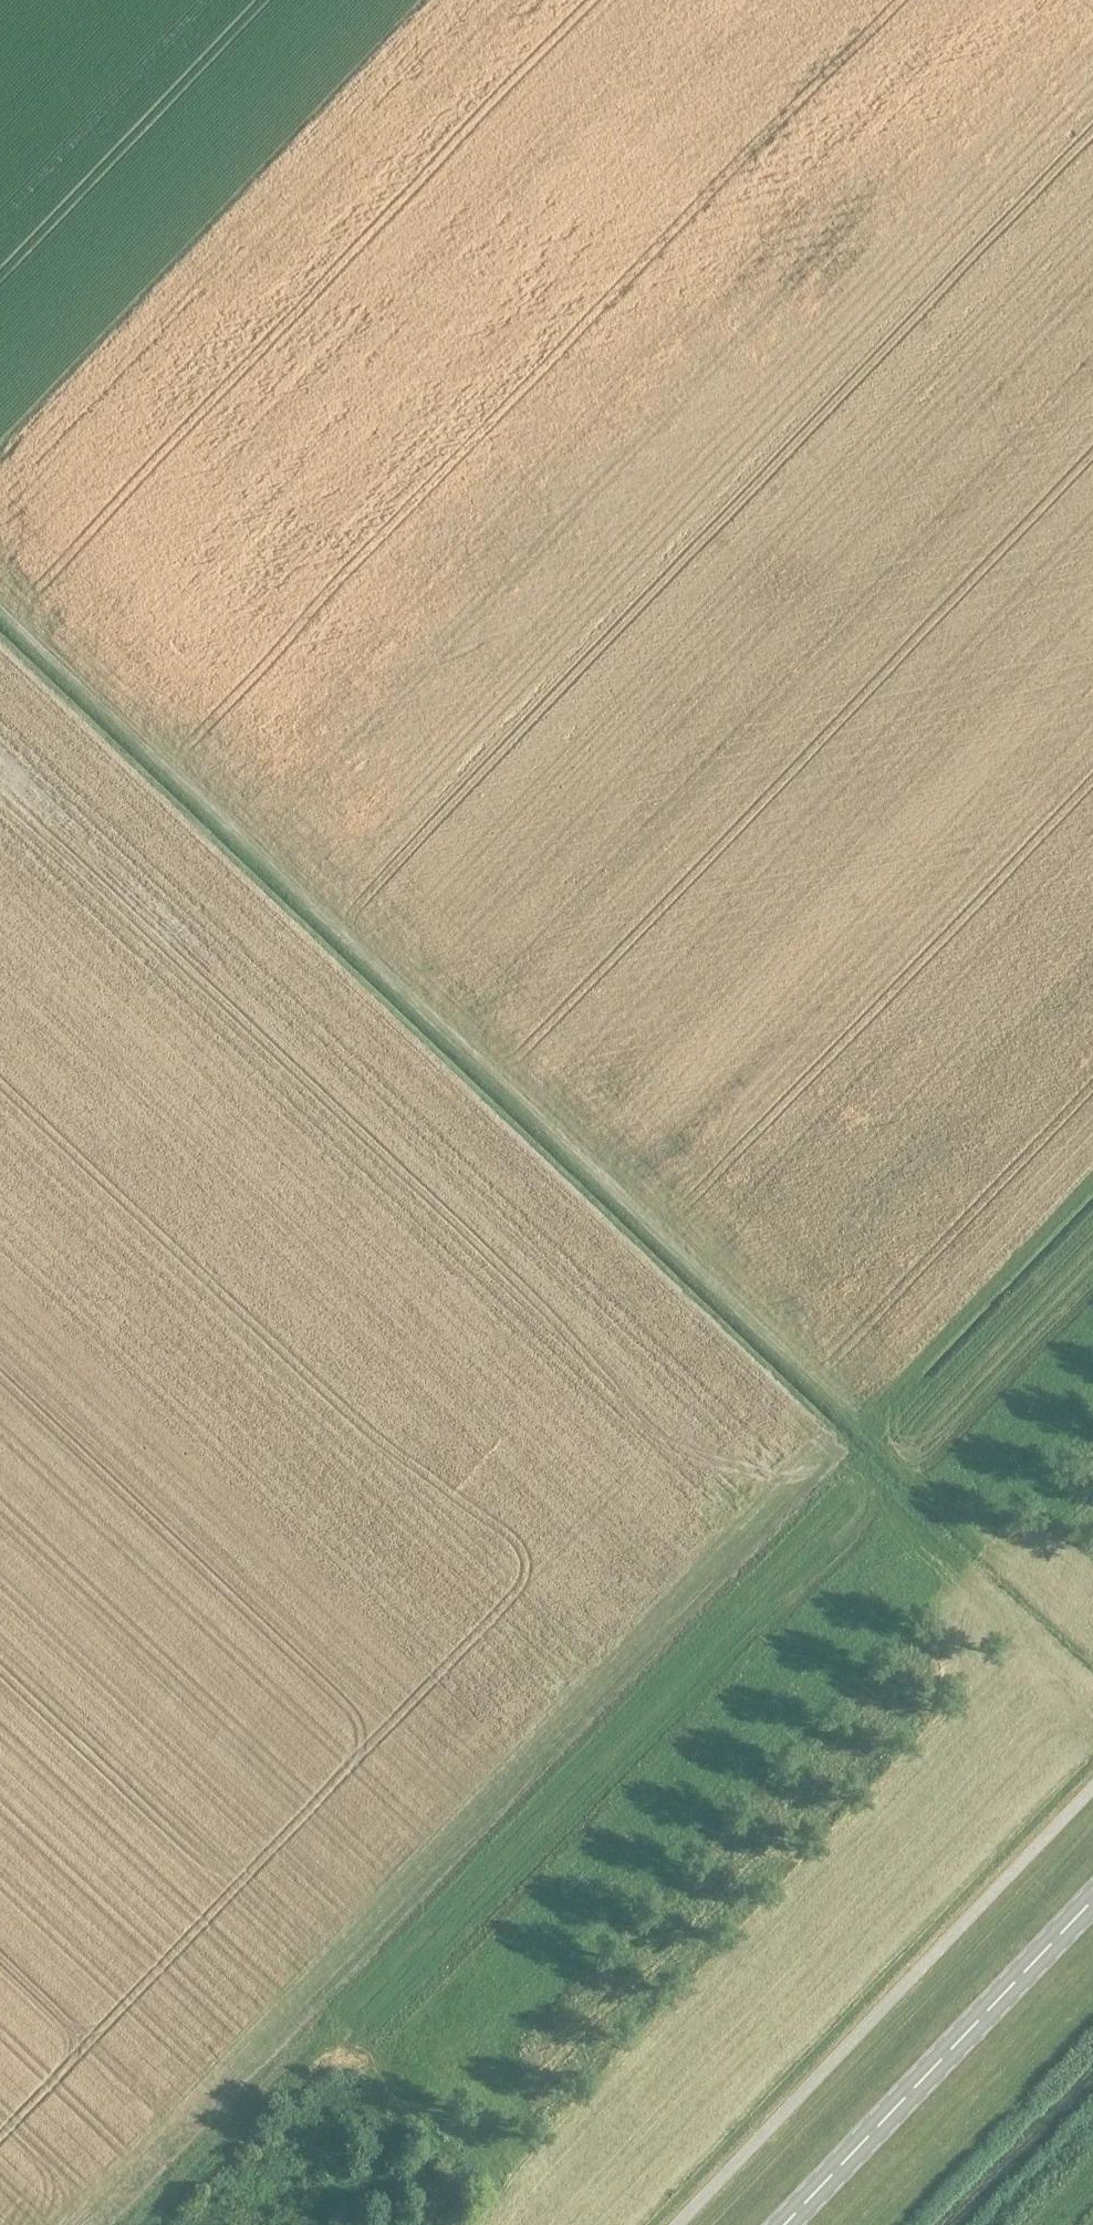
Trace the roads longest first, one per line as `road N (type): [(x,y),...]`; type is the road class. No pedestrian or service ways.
road 1 (secondary): [(785,2224),(1092,1900)]

